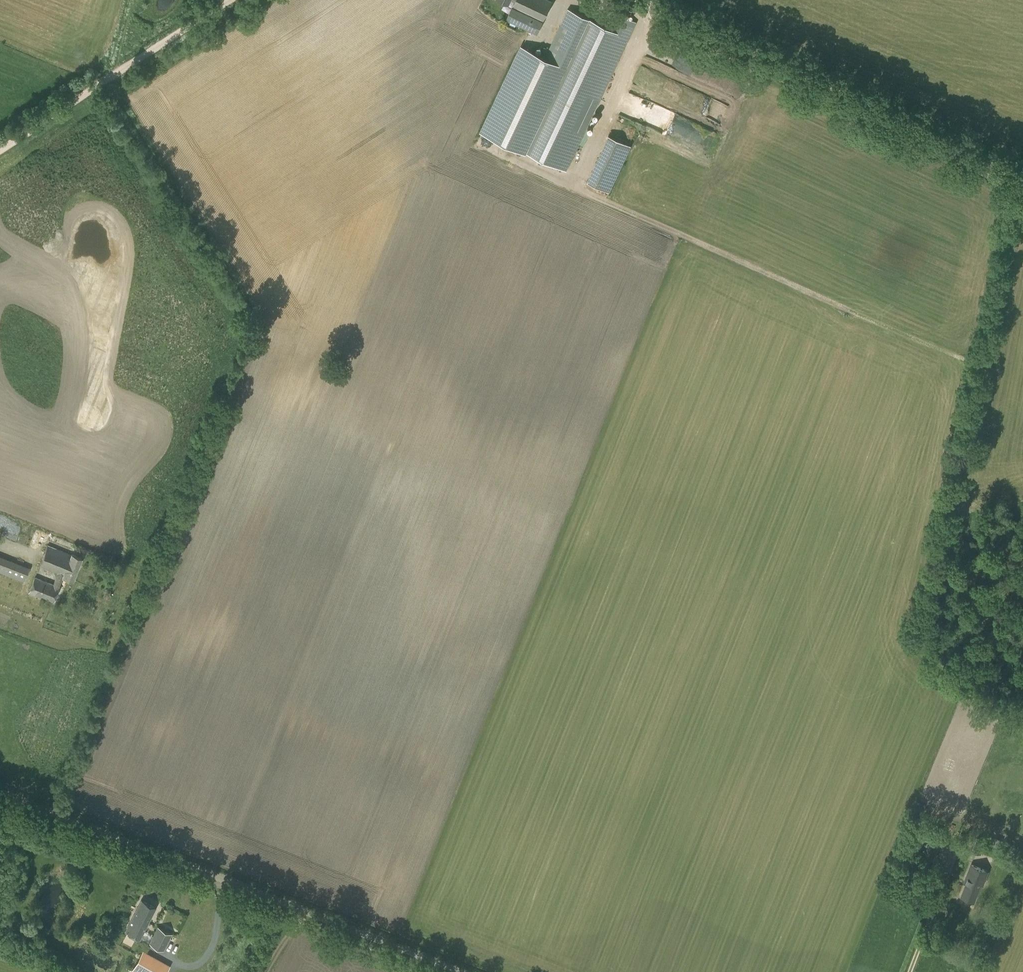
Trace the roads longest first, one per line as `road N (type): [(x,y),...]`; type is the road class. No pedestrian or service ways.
road 1 (unclassified): [(456,971),(0,793)]
road 2 (track): [(1022,178),(669,11)]
road 3 (unclassified): [(0,147),(226,0)]

